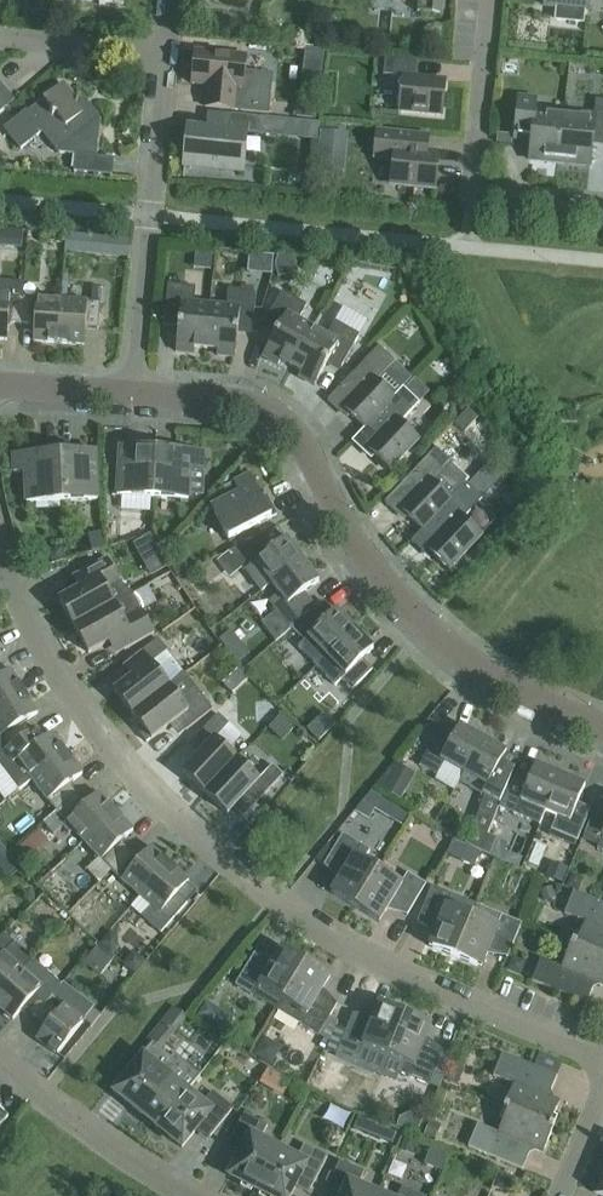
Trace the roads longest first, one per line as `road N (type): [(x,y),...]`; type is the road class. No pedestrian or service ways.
road 1 (residential): [(602,1065),(443,1000),(306,925),(136,781),(63,673),(19,589),(0,528)]
road 2 (residential): [(602,731),(460,664),(378,580),(313,457),(262,402),(127,393)]
road 3 (residential): [(164,53),(127,393)]
road 4 (residential): [(602,211),(469,191),(490,0)]
road 5 (residential): [(183,1195),(71,1121),(0,1055)]
road 6 (residential): [(164,53),(0,37)]
road 7 (residential): [(127,393),(0,385)]

